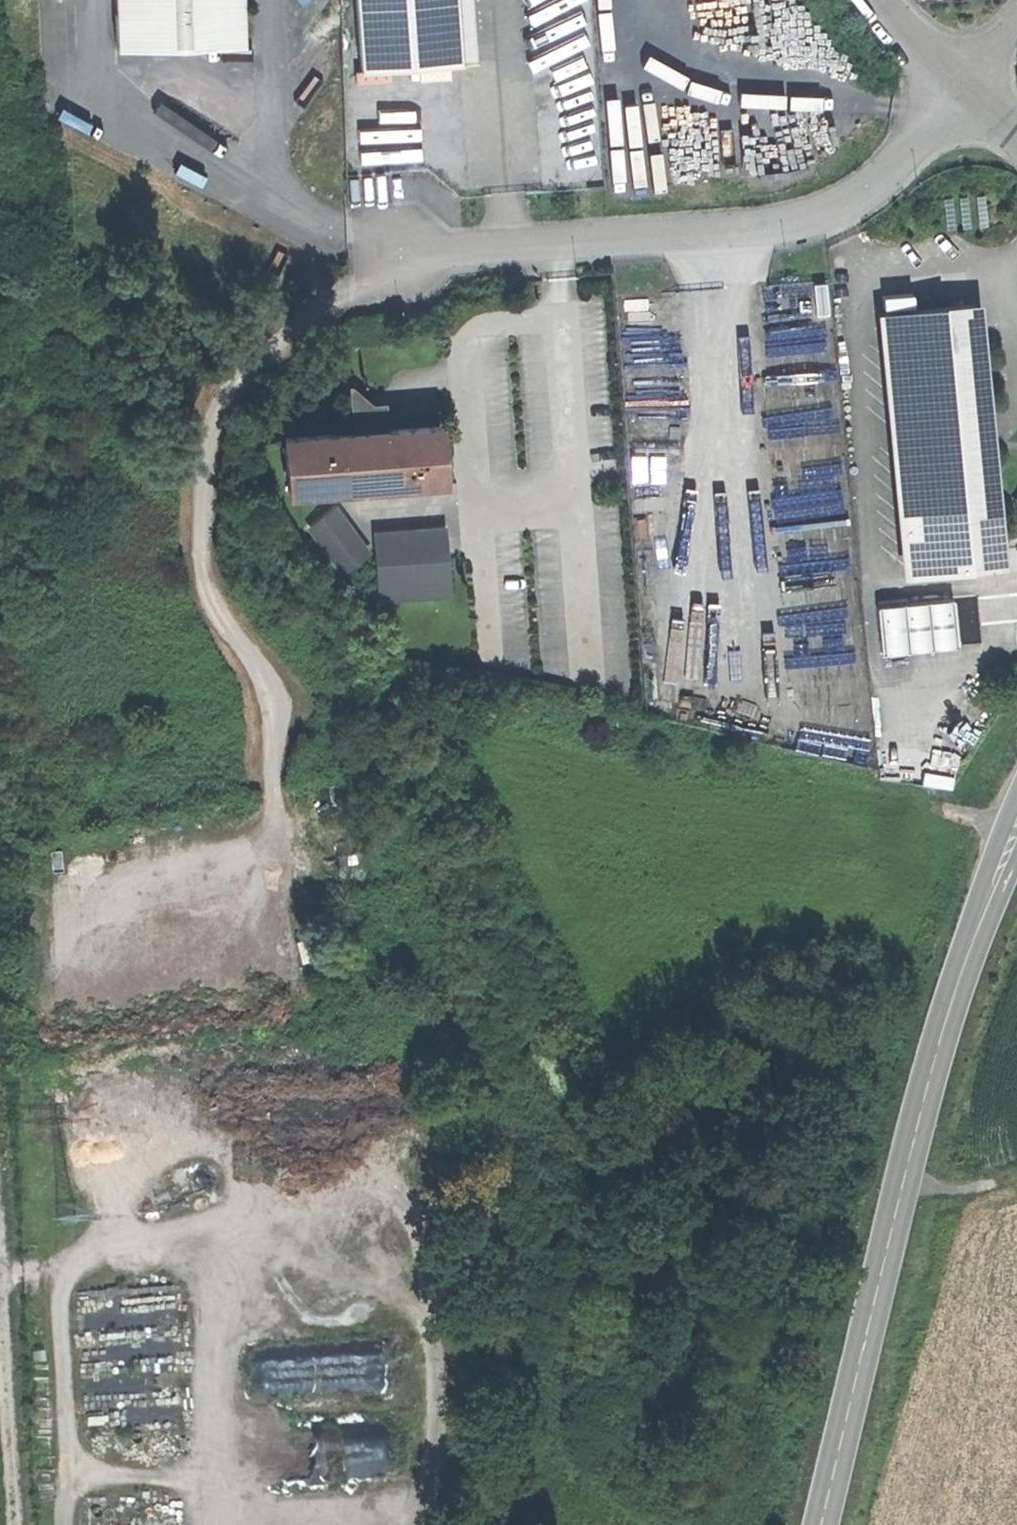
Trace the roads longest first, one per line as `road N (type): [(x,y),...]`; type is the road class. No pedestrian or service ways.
road 1 (tertiary): [(1016,814),(960,960),(826,1524)]
road 2 (residential): [(409,246),(821,207),(874,183),(962,81)]
road 3 (unclassified): [(18,1524),(2,1254)]

